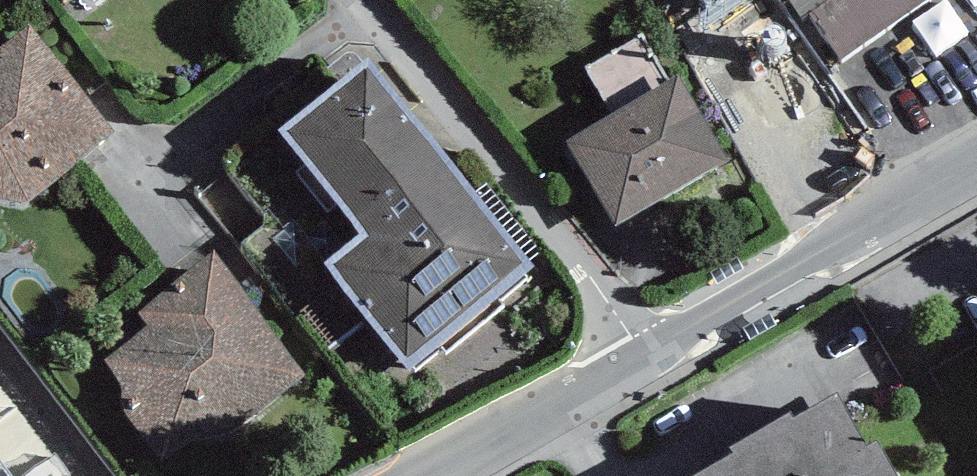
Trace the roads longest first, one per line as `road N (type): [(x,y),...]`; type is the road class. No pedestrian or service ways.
road 1 (residential): [(375,0),(648,358)]
road 2 (tertiary): [(976,164),(648,358)]
road 3 (tertiary): [(648,358),(431,475)]

